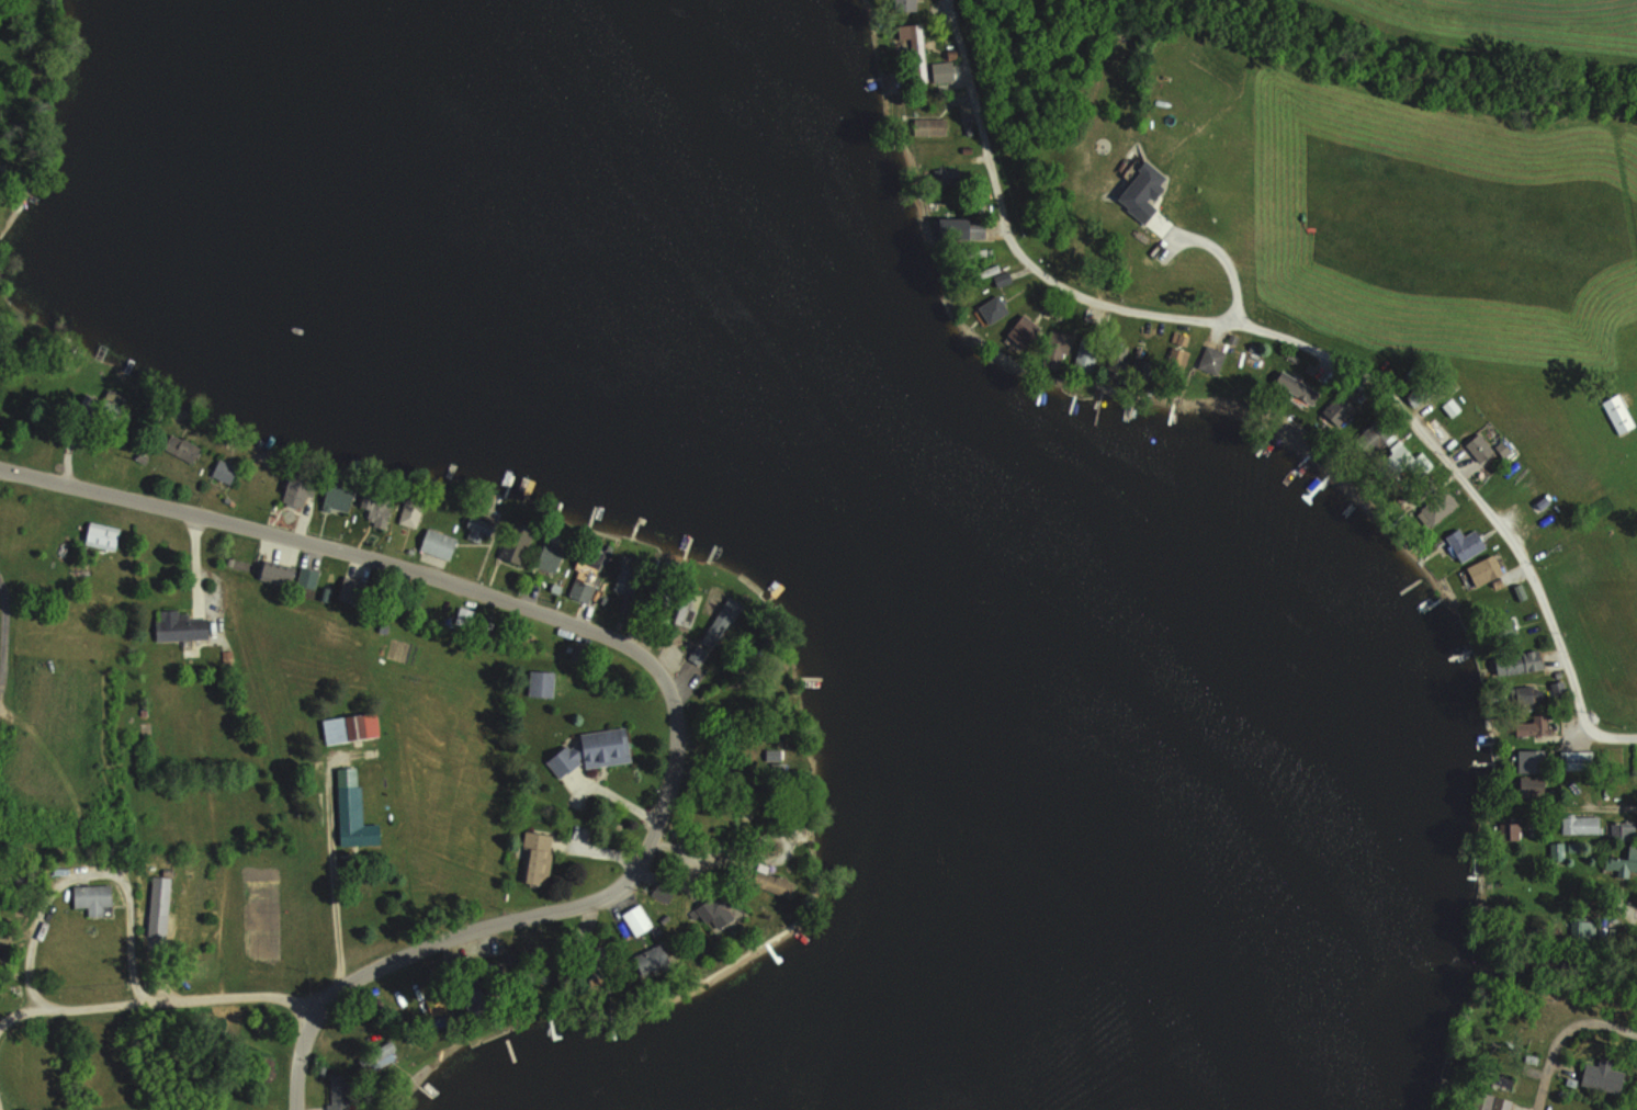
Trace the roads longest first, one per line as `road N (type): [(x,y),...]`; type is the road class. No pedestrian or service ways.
road 1 (residential): [(296,1109),(295,1061),(334,992),(379,964),(588,902),(637,874),(671,785),(671,690),(655,659),(619,638),(425,570),(0,469)]
road 2 (residential): [(1636,751),(1585,739),(1537,590),(1480,505),(1357,366),(1136,314),(1008,250),(983,140),(941,19)]
road 3 (residential): [(1553,1109),(1568,1050),(1636,1042)]

